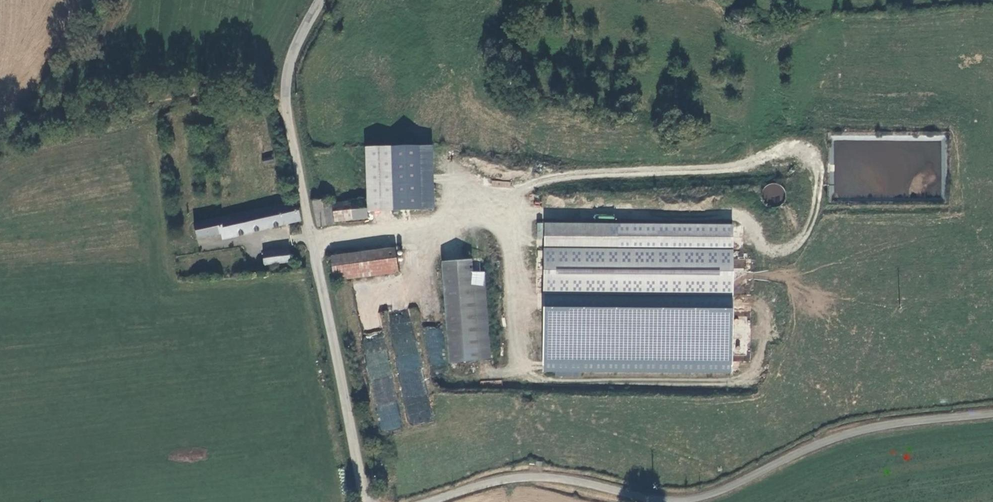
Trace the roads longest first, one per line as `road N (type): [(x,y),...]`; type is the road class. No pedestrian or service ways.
road 1 (unclassified): [(325,0),(290,84),(291,126),(365,501)]
road 2 (unclassified): [(992,413),(863,431),(672,501)]
road 3 (unclassified): [(669,501),(520,473),(426,501)]

